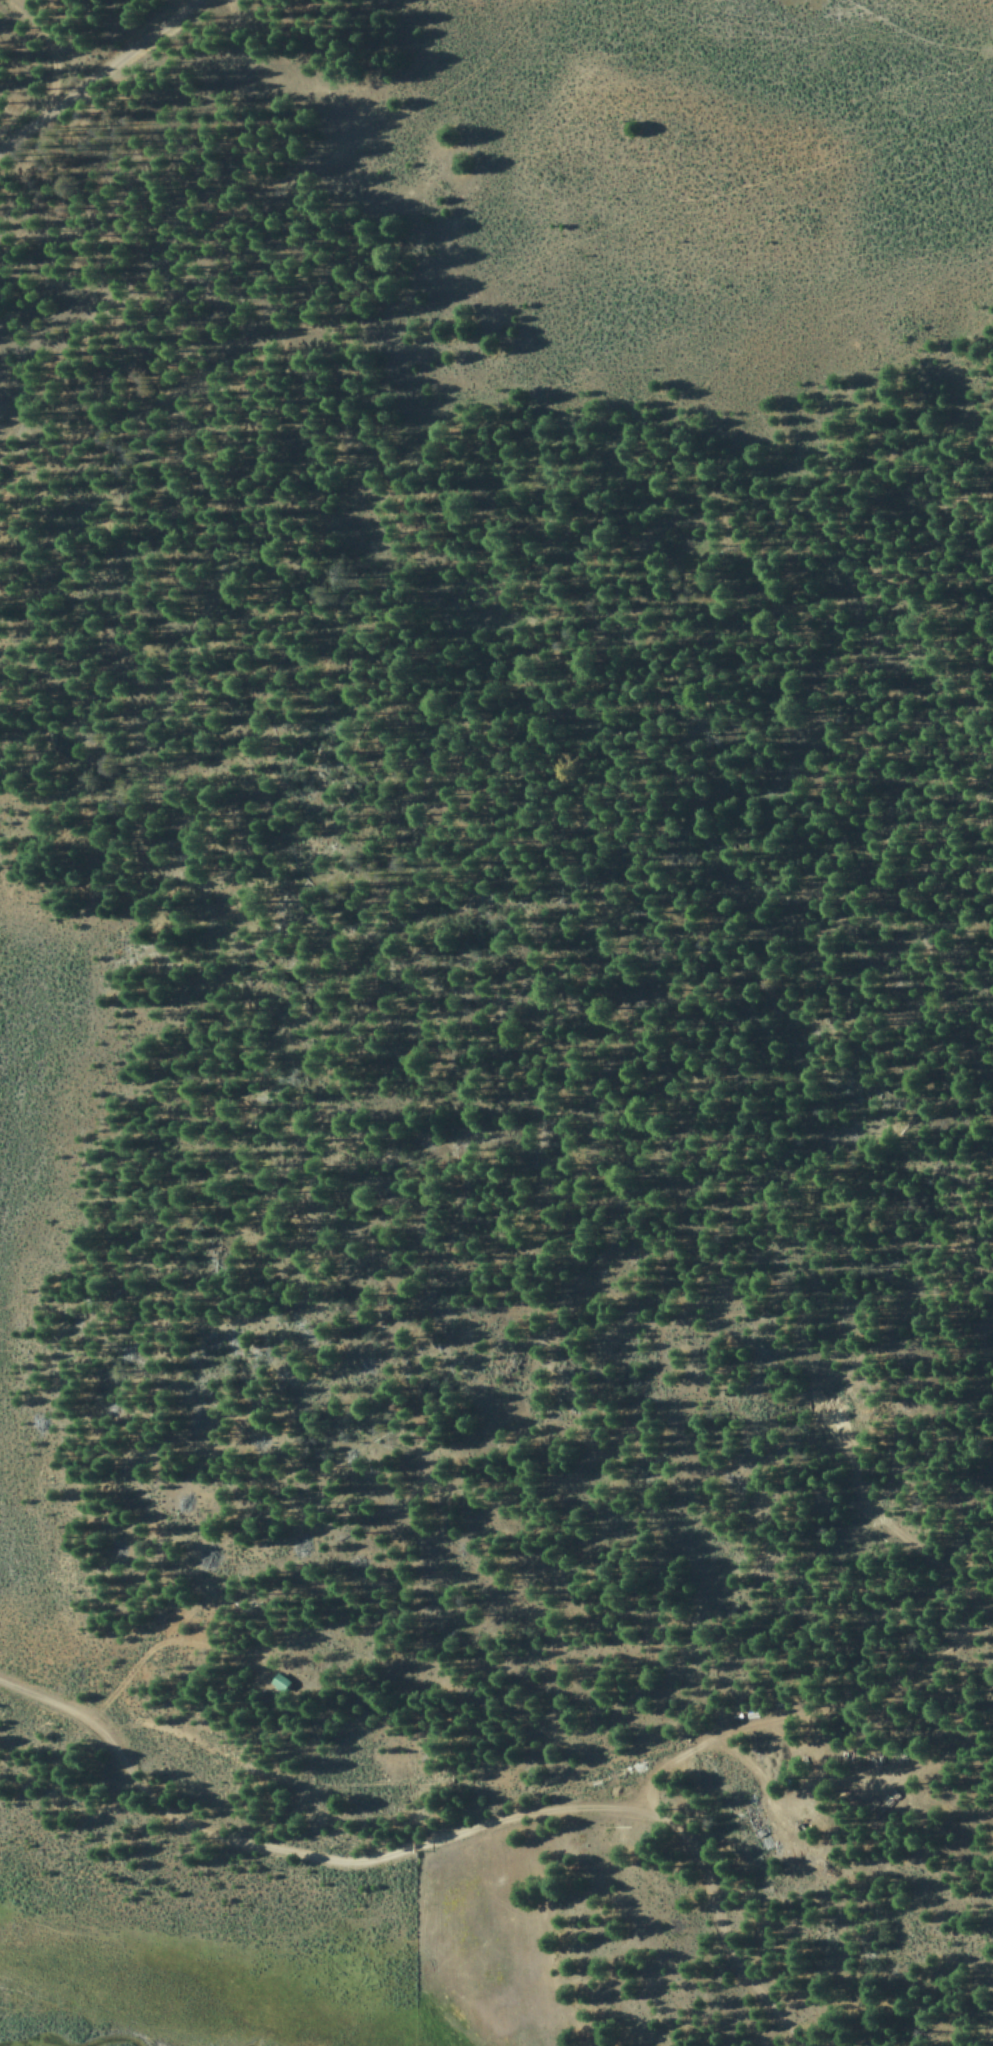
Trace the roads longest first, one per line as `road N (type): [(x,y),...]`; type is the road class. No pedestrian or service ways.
road 1 (track): [(0,150),(160,0)]
road 2 (track): [(141,2045),(0,1974)]

